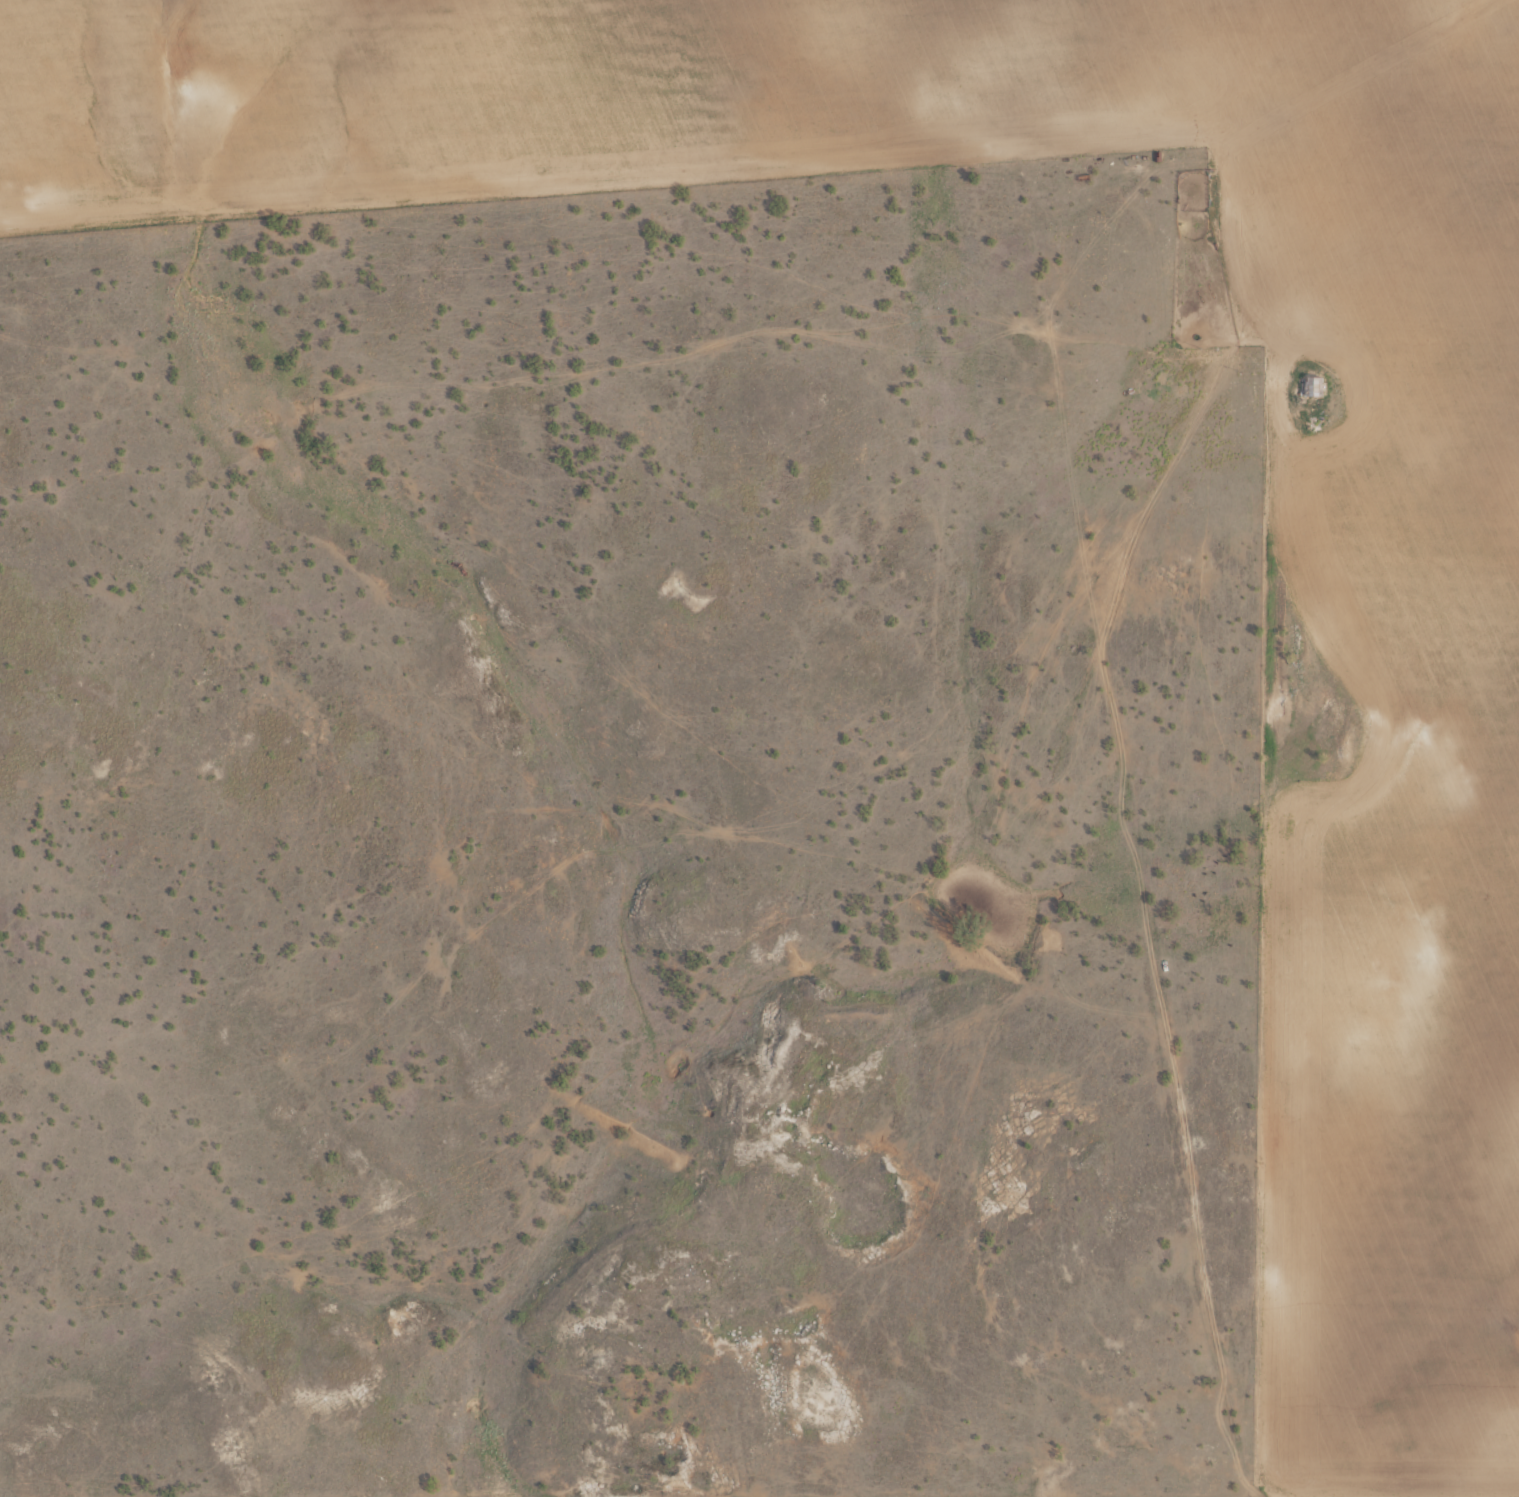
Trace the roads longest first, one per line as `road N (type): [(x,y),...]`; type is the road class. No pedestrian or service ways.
road 1 (residential): [(1302,1496),(1279,300),(1262,238)]

